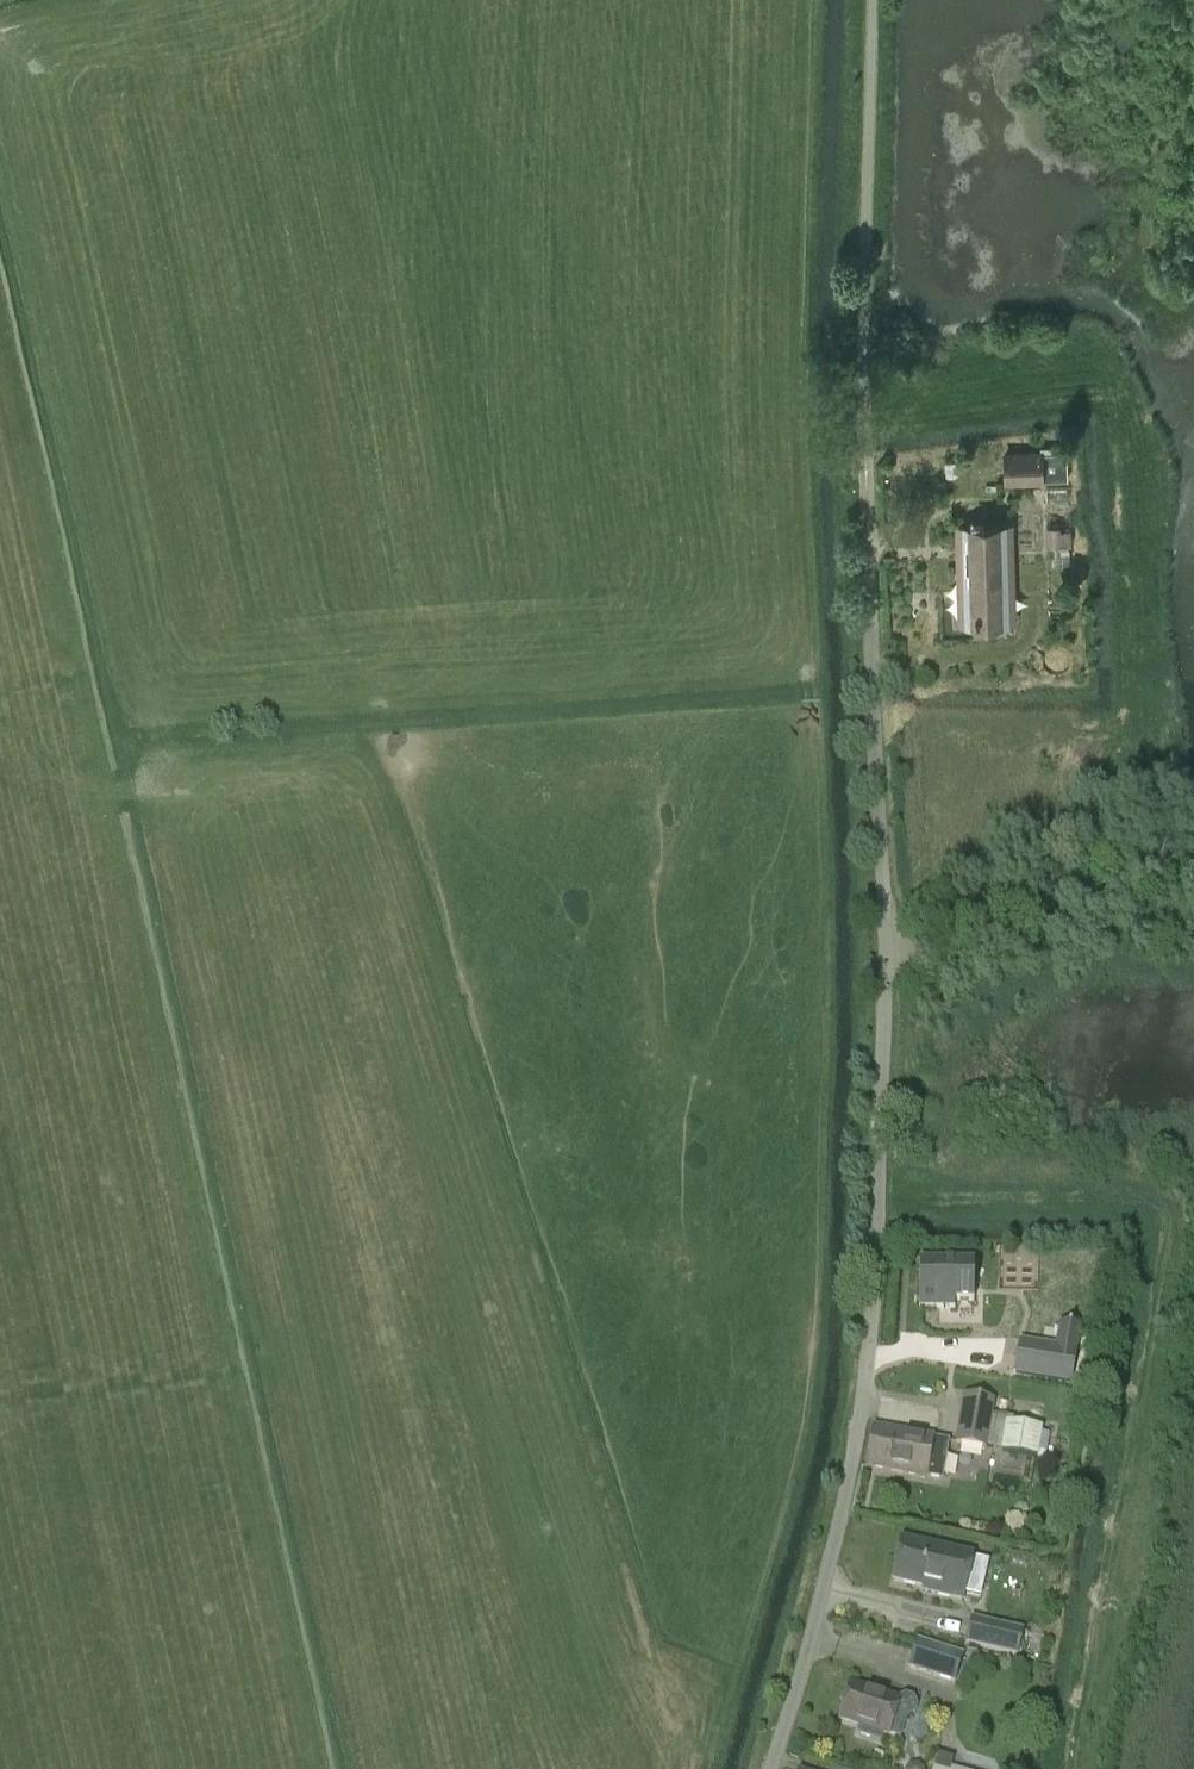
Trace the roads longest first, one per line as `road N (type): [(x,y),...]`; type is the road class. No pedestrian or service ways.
road 1 (unclassified): [(770,1768),(851,1472),(876,1286),(888,965),(864,452)]

